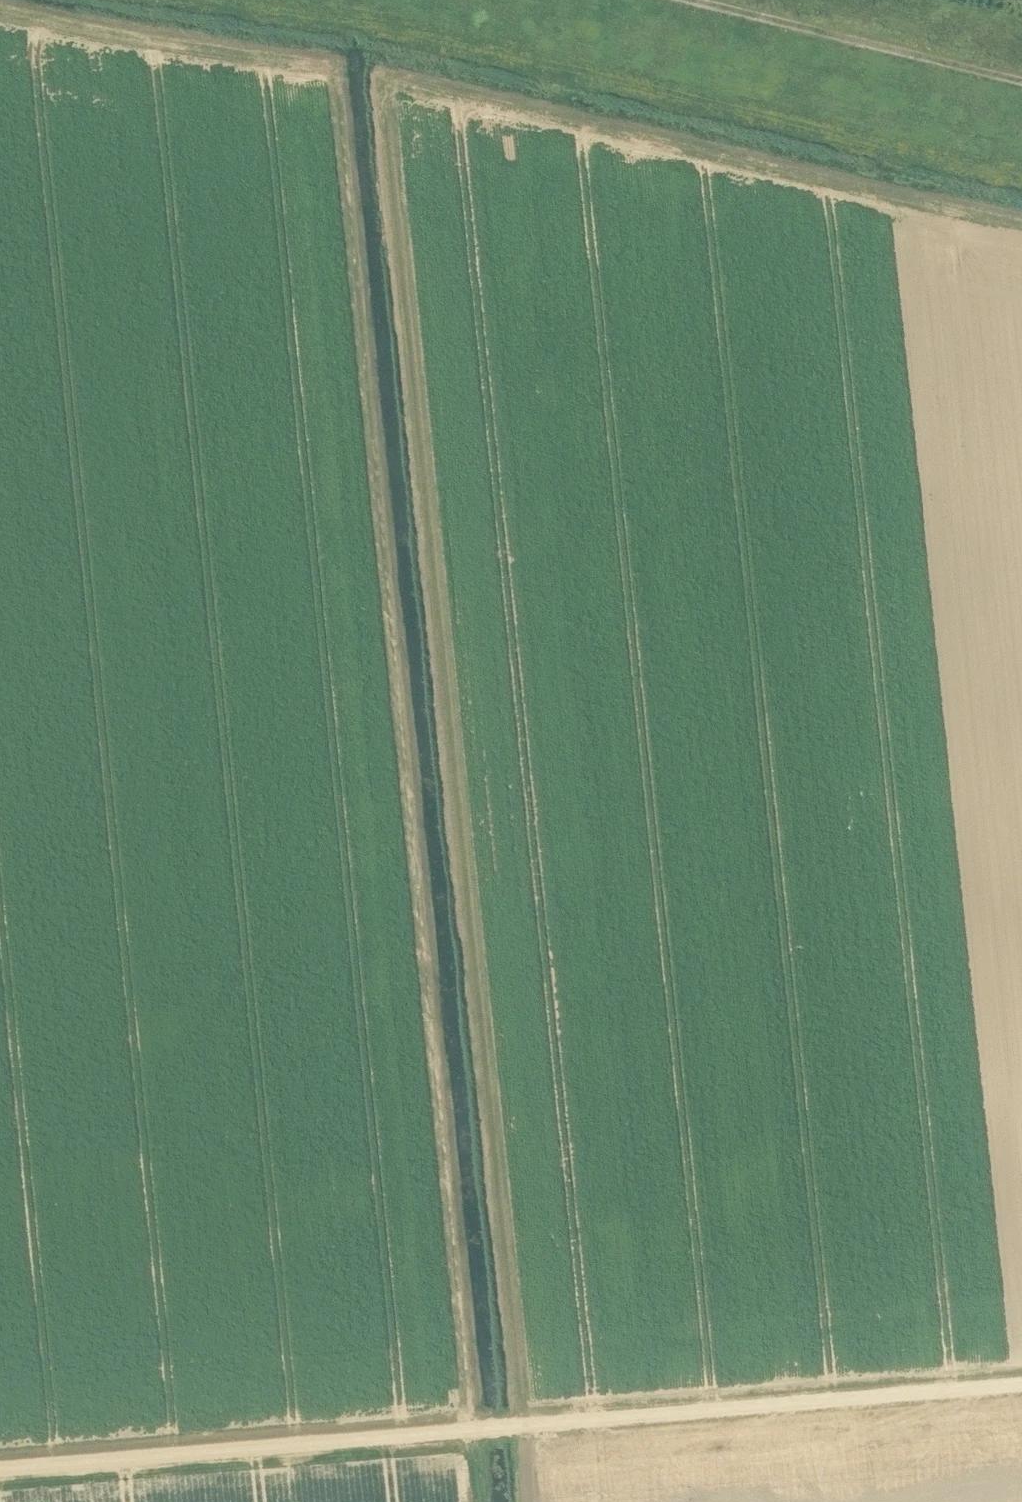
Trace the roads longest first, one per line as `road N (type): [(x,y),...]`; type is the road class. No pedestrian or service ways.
road 1 (track): [(0,1468),(1021,1378)]
road 2 (track): [(1021,75),(702,0)]

